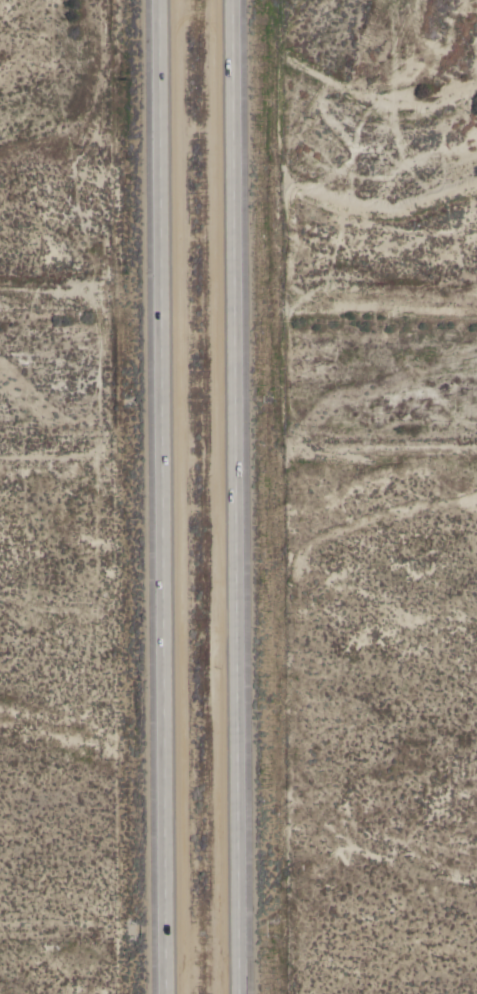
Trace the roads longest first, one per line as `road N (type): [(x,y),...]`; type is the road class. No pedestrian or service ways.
road 1 (motorway): [(243,993),(235,0)]
road 2 (motorway): [(157,0),(164,993)]

